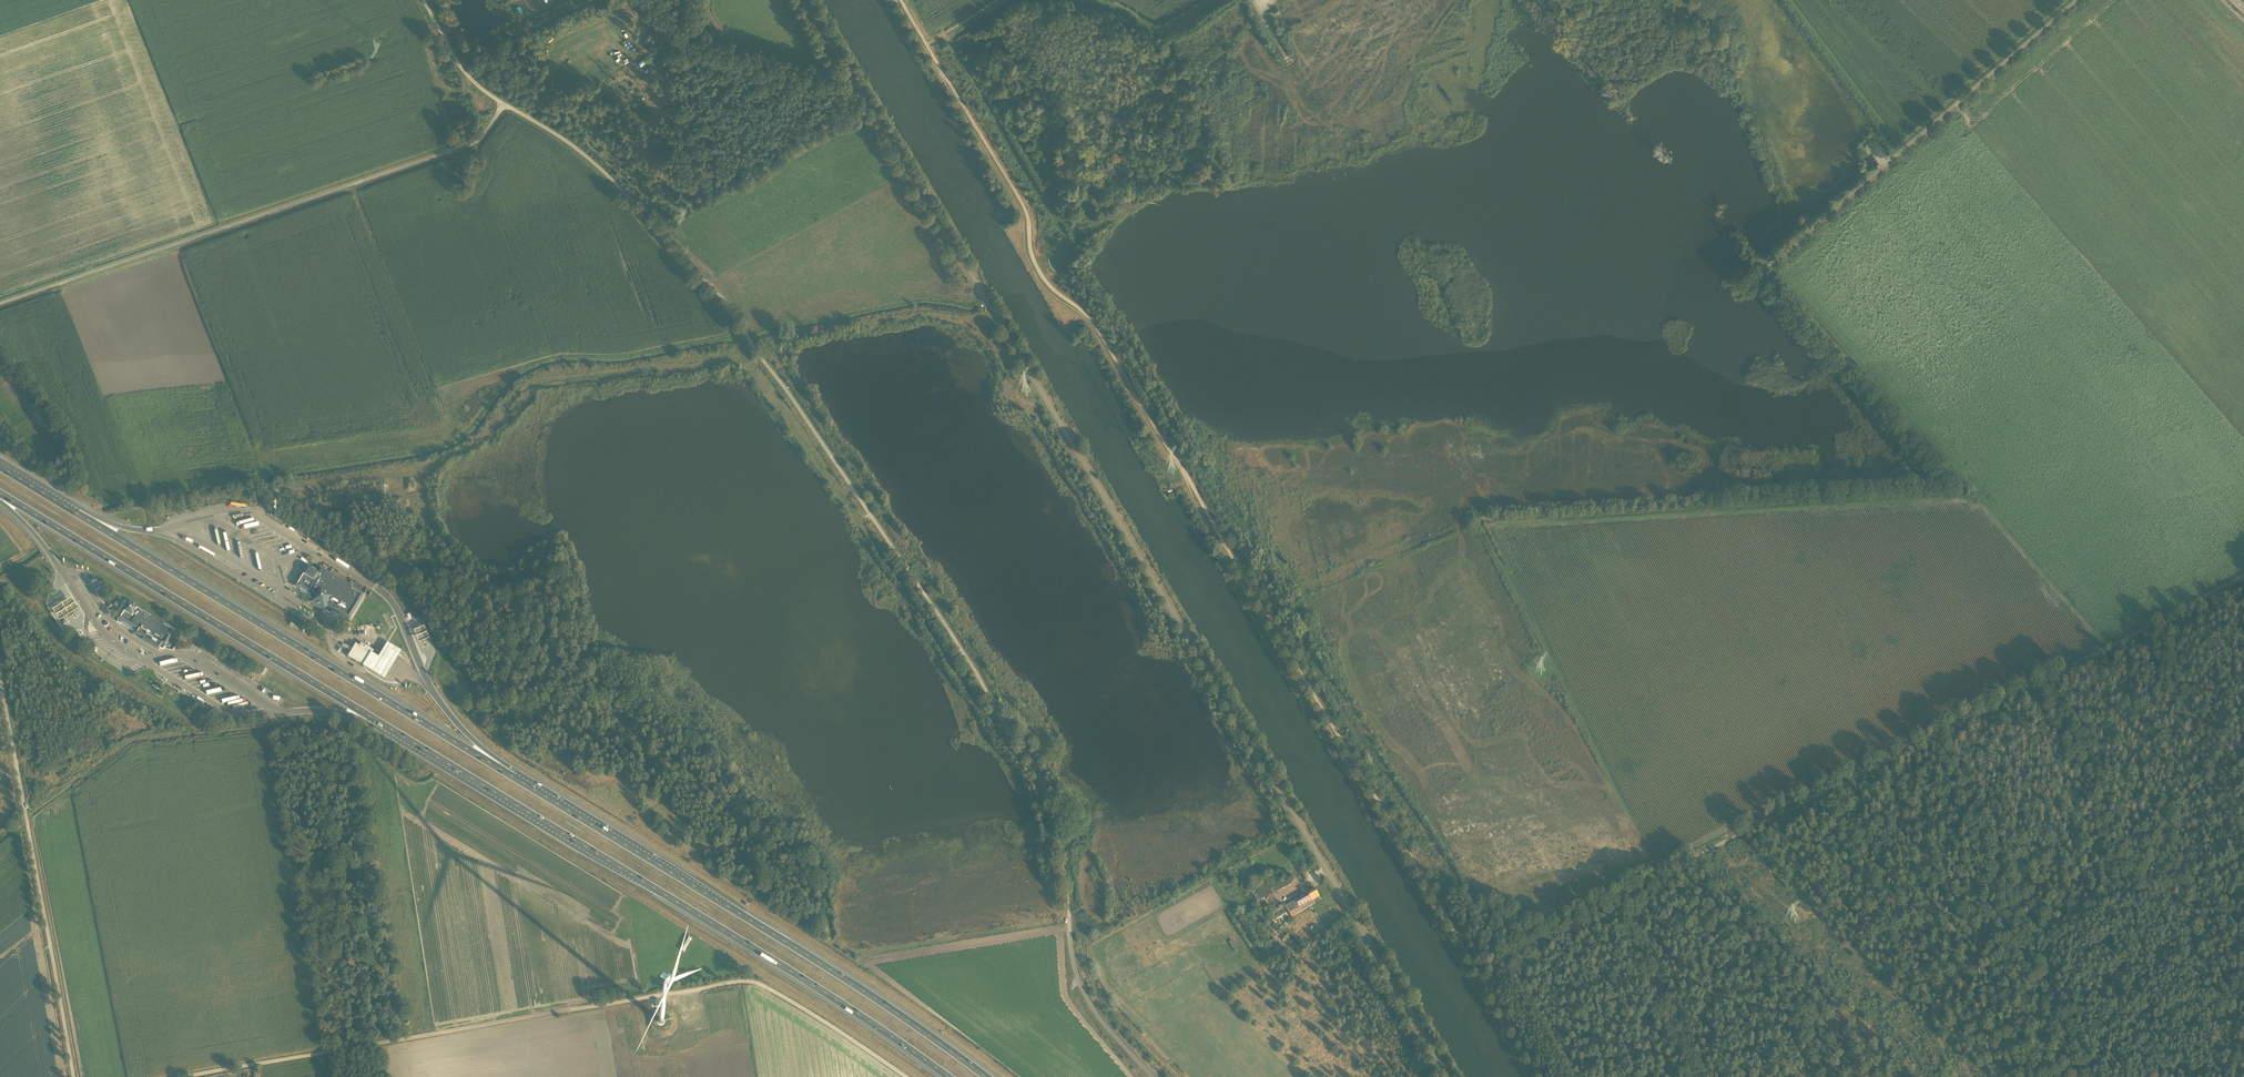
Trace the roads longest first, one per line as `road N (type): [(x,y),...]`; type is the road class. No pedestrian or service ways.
road 1 (unclassified): [(1445,1076),(805,0)]
road 2 (unclassified): [(1152,1076),(1108,1037),(1077,979),(1049,796),(1032,763),(796,405),(725,301),(606,173),(502,103)]
road 3 (track): [(927,45),(1023,206),(1033,259),(1048,286),(1092,322),(1454,930),(1496,962)]
road 4 (track): [(196,1076),(741,980),(772,989),(902,1076)]
road 5 (track): [(288,488),(429,467),(482,439),(514,394),(534,383),(731,356),(754,366),(864,529)]
road 6 (motorway): [(369,716),(825,993),(947,1076)]
road 7 (track): [(1662,871),(2243,573)]
road 8 (motorway): [(986,1076),(838,974),(512,776)]
road 9 (unclassified): [(0,299),(475,142),(502,103)]
road 10 (motorway): [(512,776),(77,513)]
road 11 (motorway): [(0,493),(369,716)]
road 12 (unclassified): [(2076,0),(1766,268)]
road 13 (unclassified): [(73,1076),(0,678)]
road 14 (track): [(832,942),(874,952),(1054,919),(1067,923)]
road 15 (track): [(1067,923),(1082,935),(1087,967),(1113,1009),(1180,1076)]
road 16 (track): [(1509,954),(1662,871)]
road 17 (track): [(593,0),(457,61)]
road 18 (motorway): [(512,776),(427,684)]

